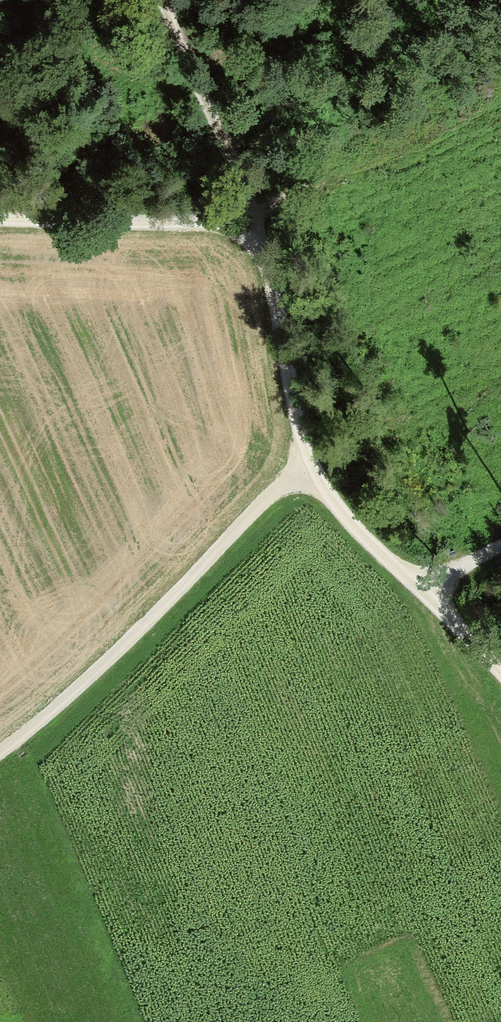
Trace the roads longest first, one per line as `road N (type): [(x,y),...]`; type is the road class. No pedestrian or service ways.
road 1 (track): [(159,0),(255,219),(307,436),(302,464)]
road 2 (track): [(302,464),(180,590),(0,749)]
road 3 (track): [(302,464),(341,515),(425,589),(500,675)]
road 4 (track): [(0,215),(255,219)]

